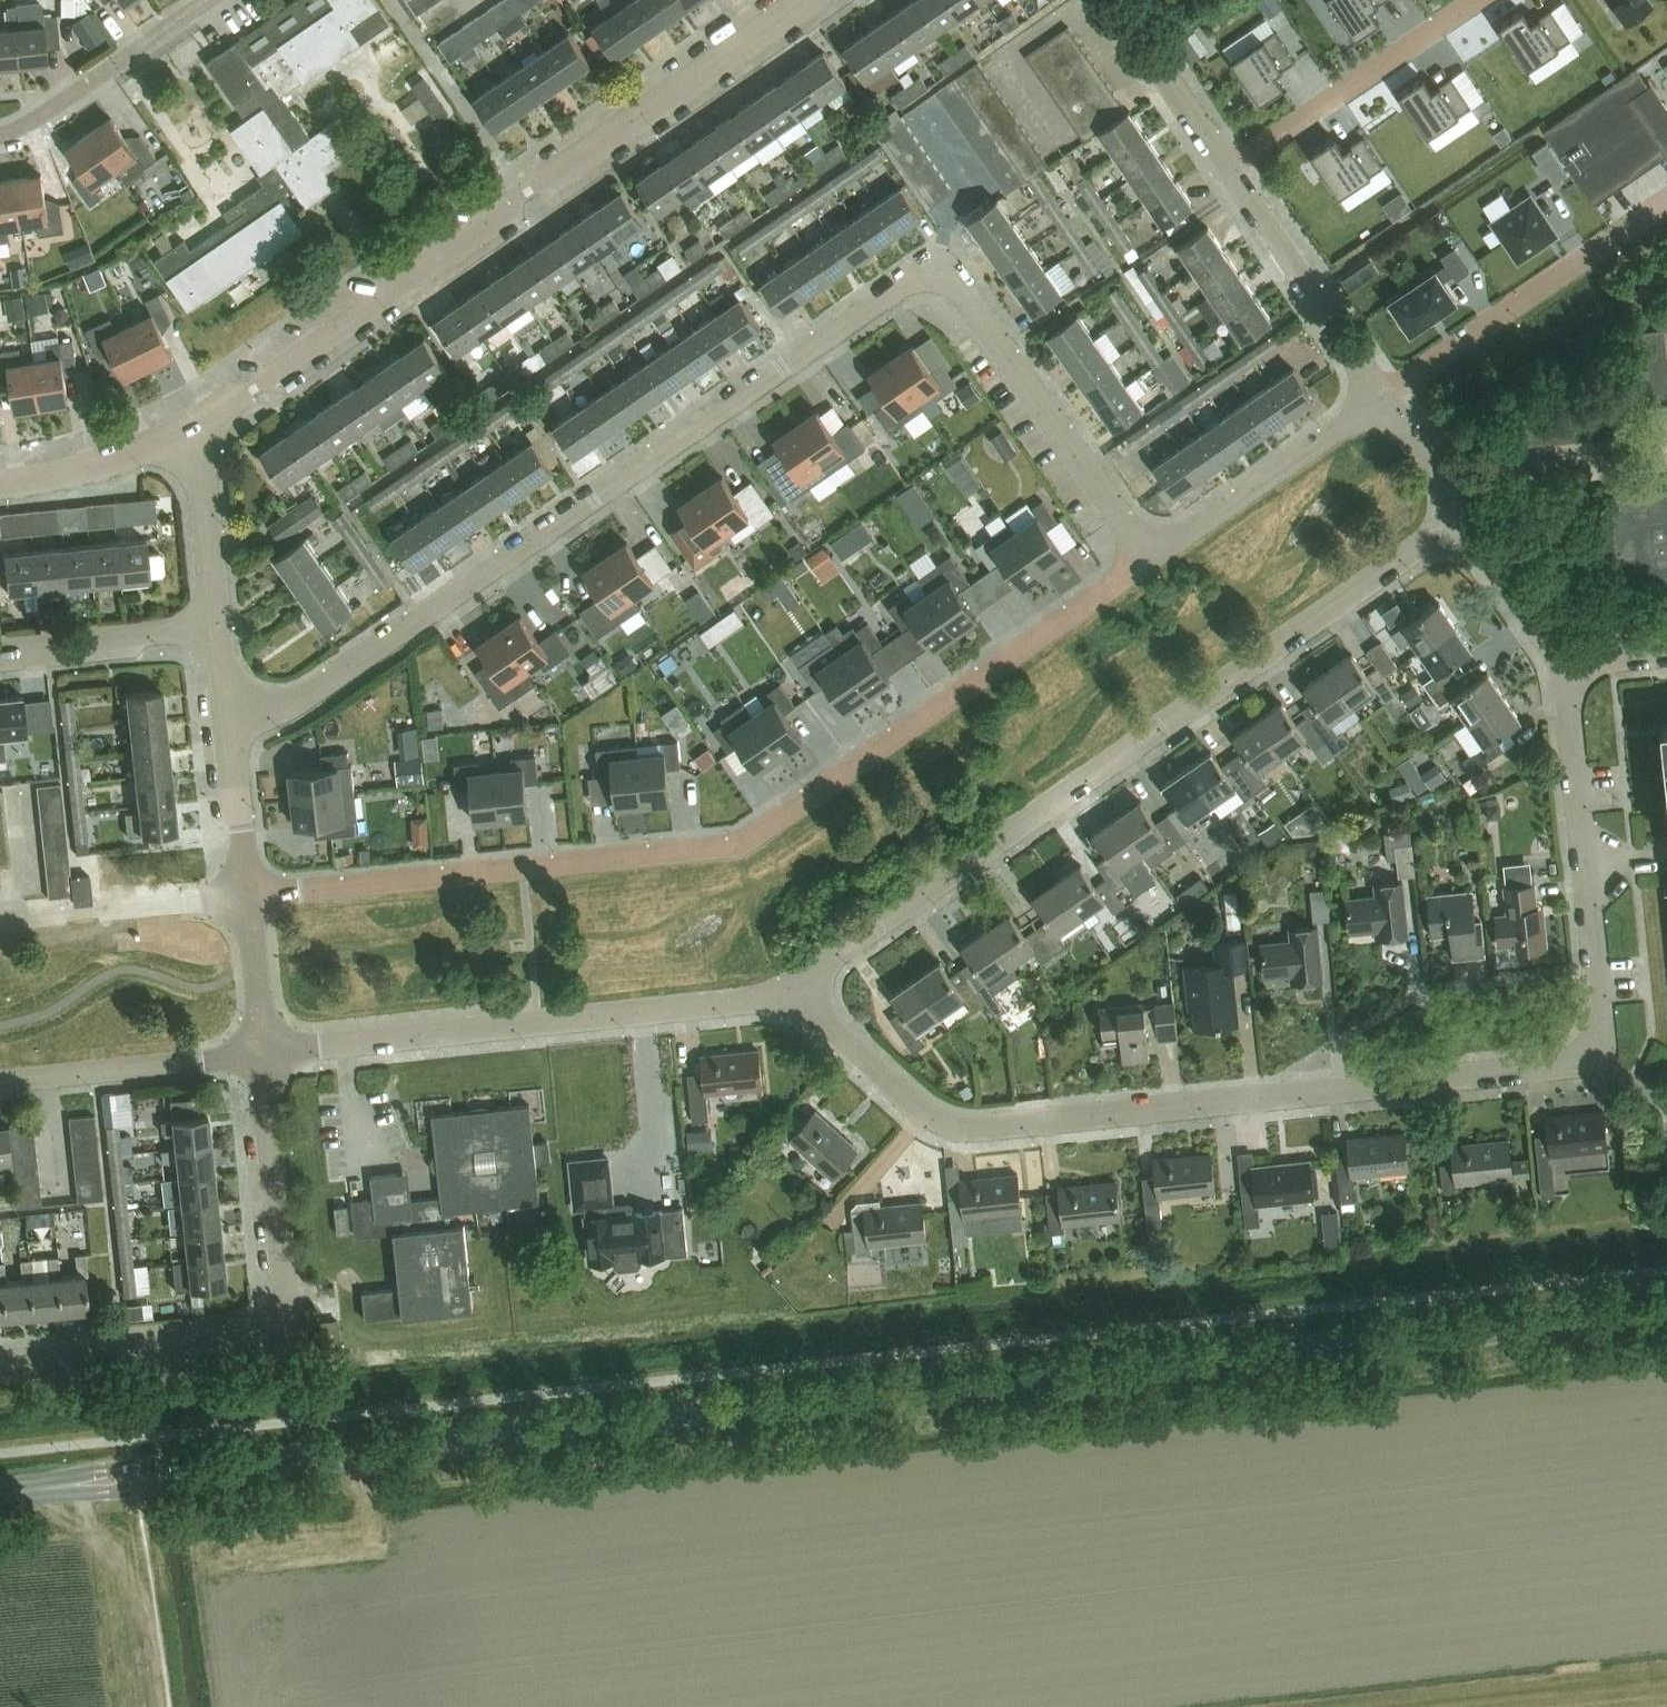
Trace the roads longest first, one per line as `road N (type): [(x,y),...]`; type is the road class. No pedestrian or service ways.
road 1 (secondary): [(0,1492),(1666,1308)]
road 2 (residential): [(1148,565),(955,291),(931,282),(900,291),(230,746)]
road 3 (residential): [(1148,565),(739,848),(247,900)]
road 4 (unclassified): [(1589,1049),(1535,1071),(949,1130),(785,998)]
road 5 (residential): [(785,998),(1461,518)]
road 6 (residential): [(194,425),(813,0)]
road 7 (residential): [(0,1369),(243,1342),(282,1324),(286,1287),(261,1056)]
road 8 (residential): [(261,1056),(785,998)]
road 9 (unclassified): [(1380,400),(1113,0)]
road 10 (unclassified): [(1589,1049),(1599,1022),(1566,670)]
road 11 (unclassified): [(1380,400),(1666,204)]
road 12 (residential): [(1380,400),(1148,565)]
road 13 (residential): [(0,1084),(261,1056)]
road 14 (residential): [(247,900),(0,925)]
road 15 (unclassified): [(0,138),(206,0)]
road 16 (residential): [(0,650),(218,627)]
road 17 (residential): [(0,483),(101,467),(194,425)]
road 18 (residential): [(218,627),(194,425)]
road 19 (unclassified): [(1566,670),(1461,518)]
road 20 (residential): [(261,1056),(247,900)]
road 21 (residential): [(247,900),(230,746)]
road 22 (unclassified): [(1461,518),(1380,400)]
road 23 (residential): [(230,746),(218,627)]

